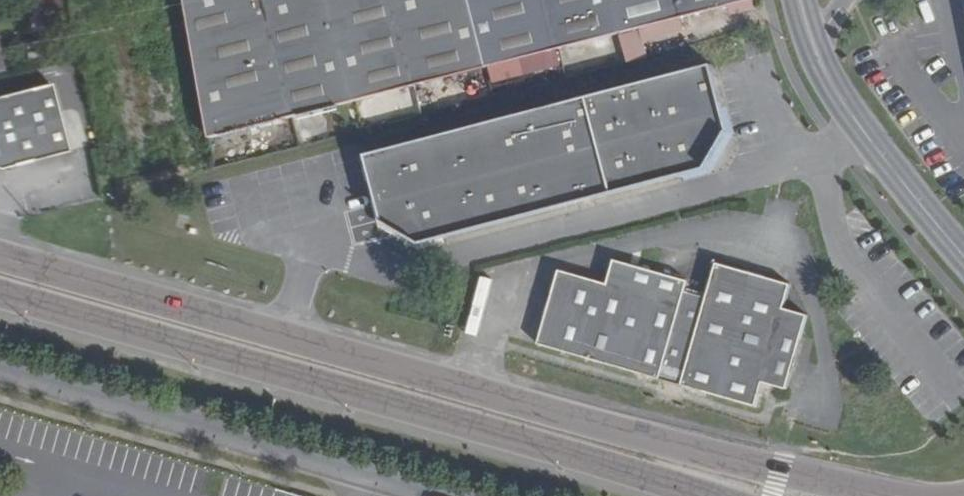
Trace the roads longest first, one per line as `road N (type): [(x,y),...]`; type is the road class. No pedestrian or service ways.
road 1 (primary): [(885,495),(694,452),(0,257)]
road 2 (primary): [(0,293),(707,495)]
road 3 (unclassified): [(424,495),(0,372)]
road 4 (tertiary): [(799,0),(830,82),(963,256)]

